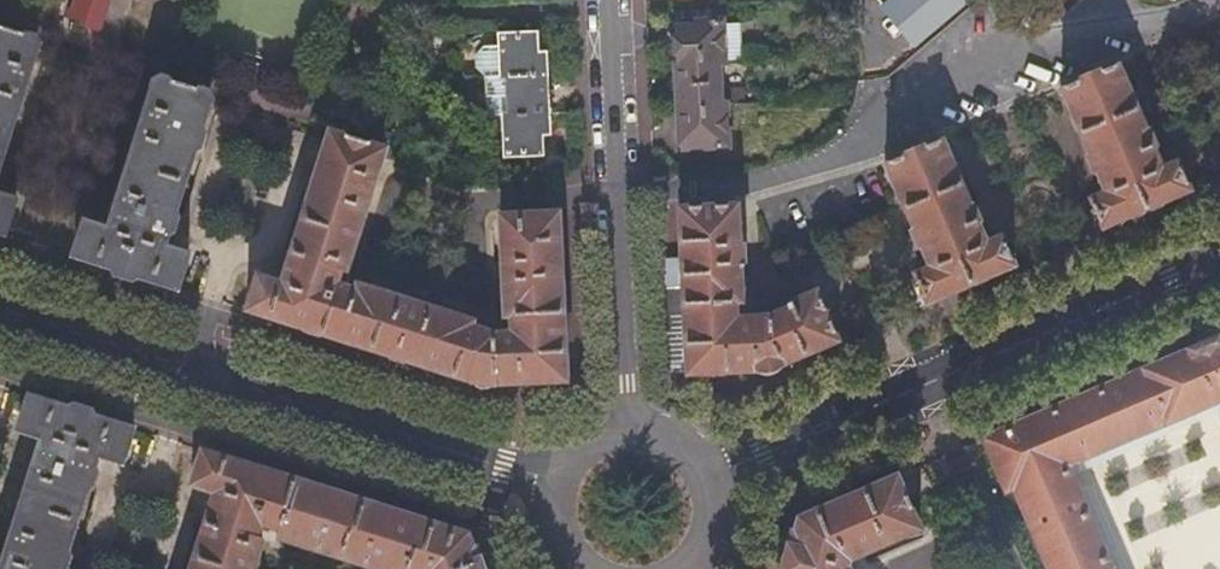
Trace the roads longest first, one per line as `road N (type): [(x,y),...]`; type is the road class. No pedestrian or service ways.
road 1 (residential): [(628,208),(813,166),(1219,7)]
road 2 (residential): [(0,321),(552,494)]
road 3 (residential): [(712,482),(1219,263)]
road 4 (residential): [(635,431),(628,208)]
road 5 (residential): [(628,208),(615,0)]

